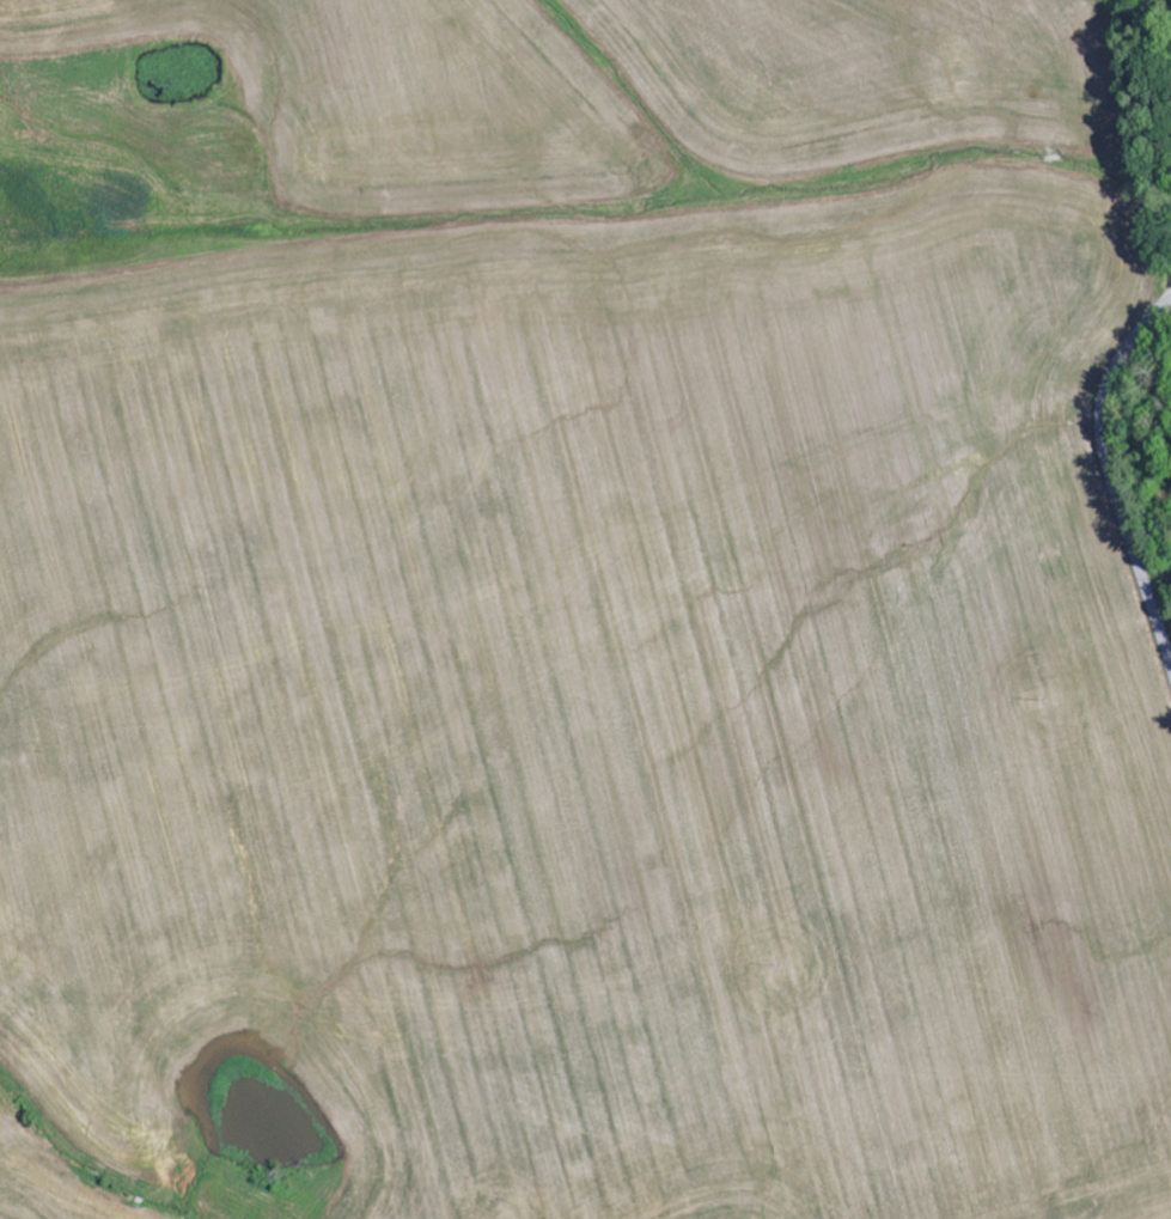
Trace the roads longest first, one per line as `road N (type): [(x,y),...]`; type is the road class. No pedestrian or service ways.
road 1 (residential): [(1170,662),(1103,433),(1120,360),(1170,301)]

